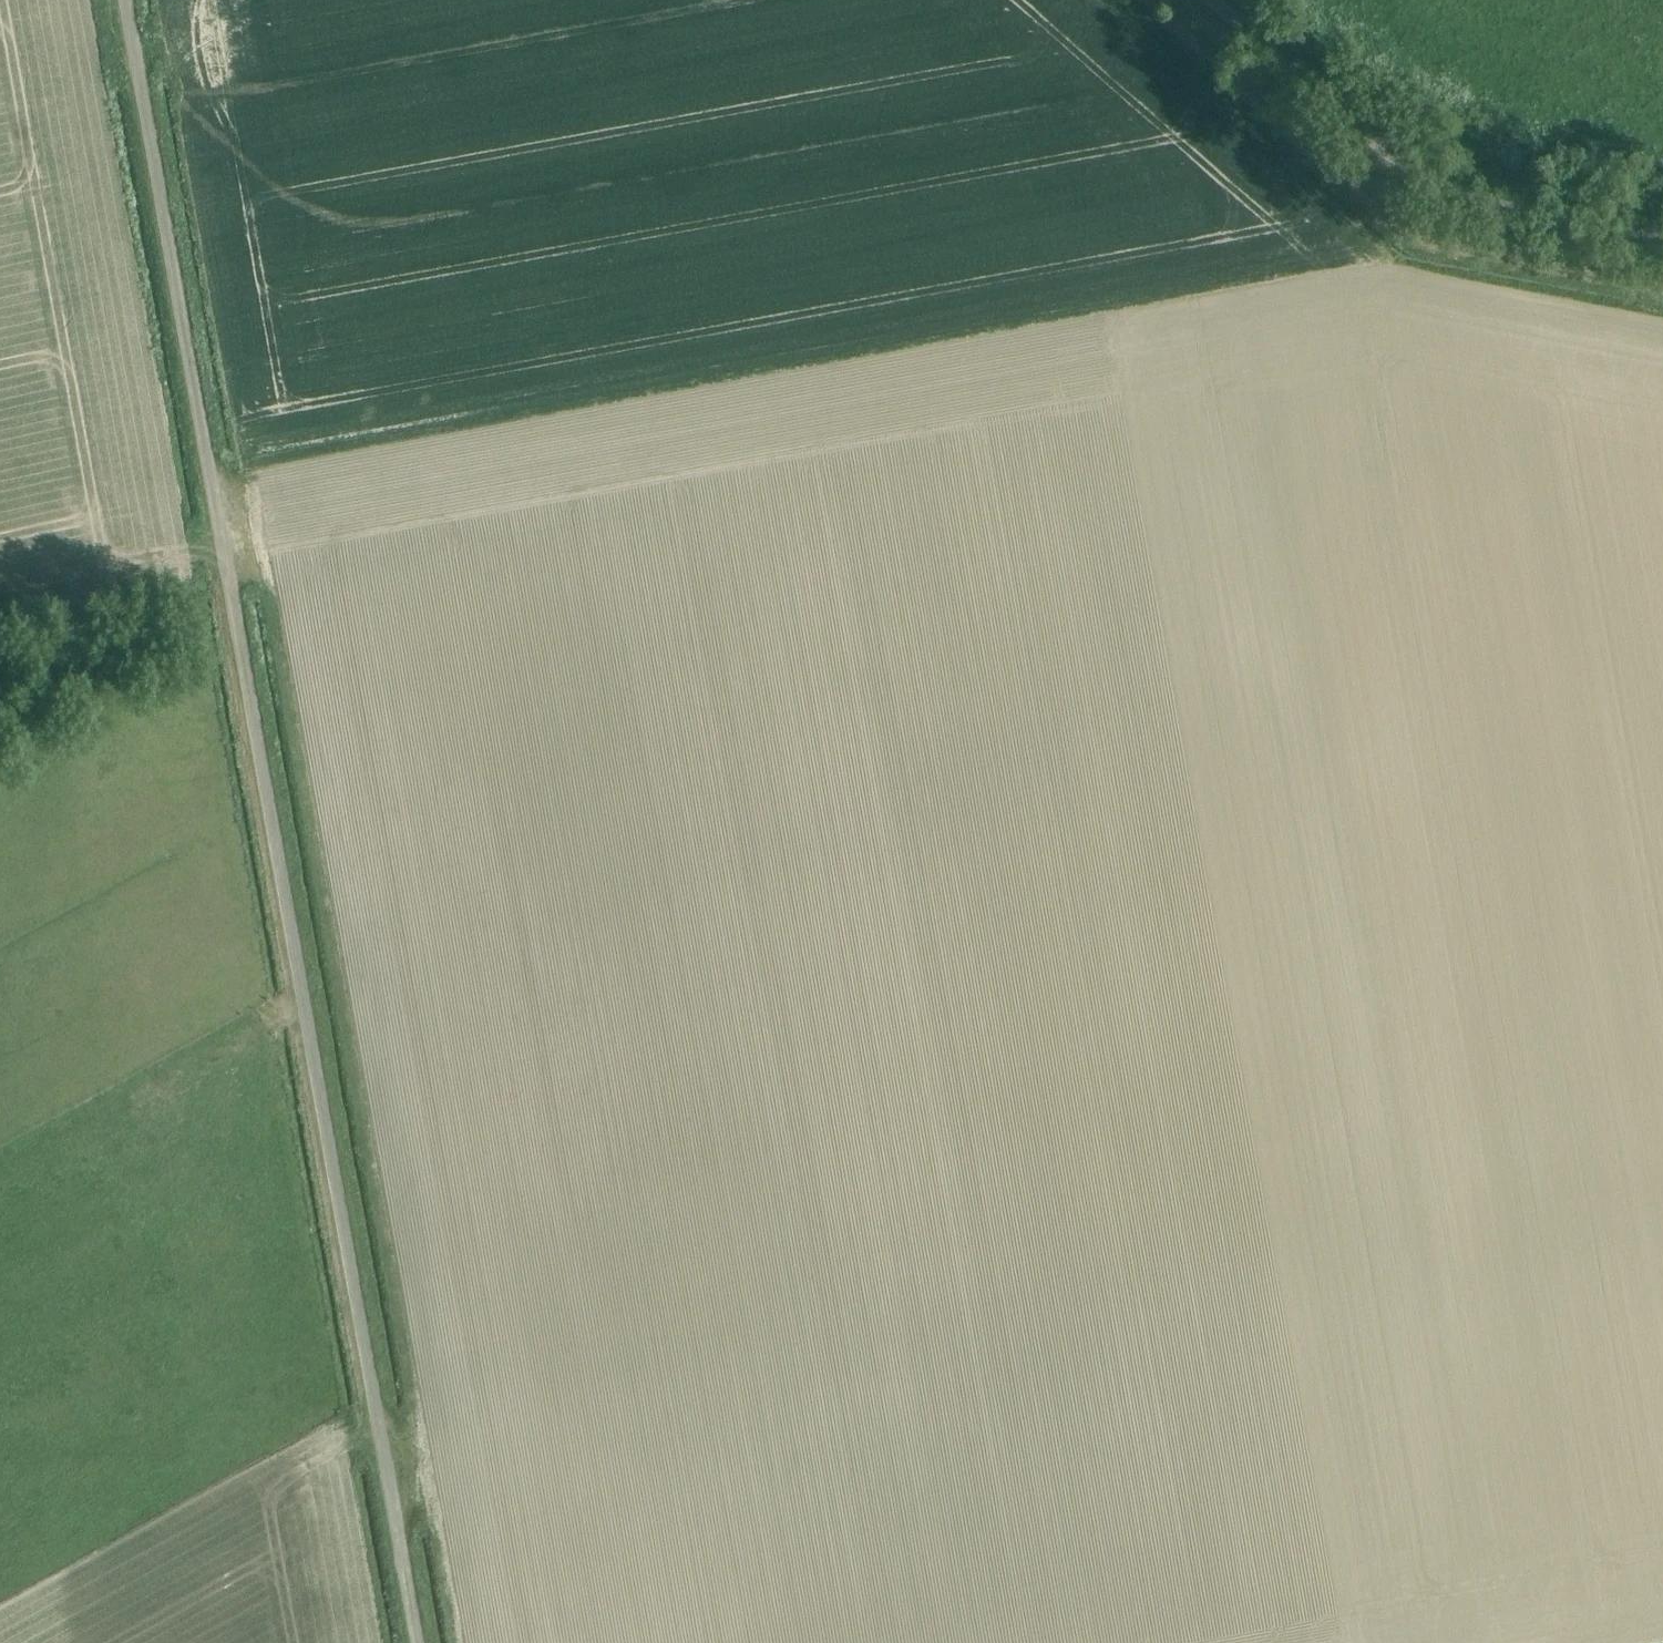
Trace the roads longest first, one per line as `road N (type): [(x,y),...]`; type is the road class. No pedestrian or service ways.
road 1 (unclassified): [(123,0),(415,1642)]
road 2 (track): [(1662,240),(1484,203),(1436,185),(1368,137),(1213,0)]

